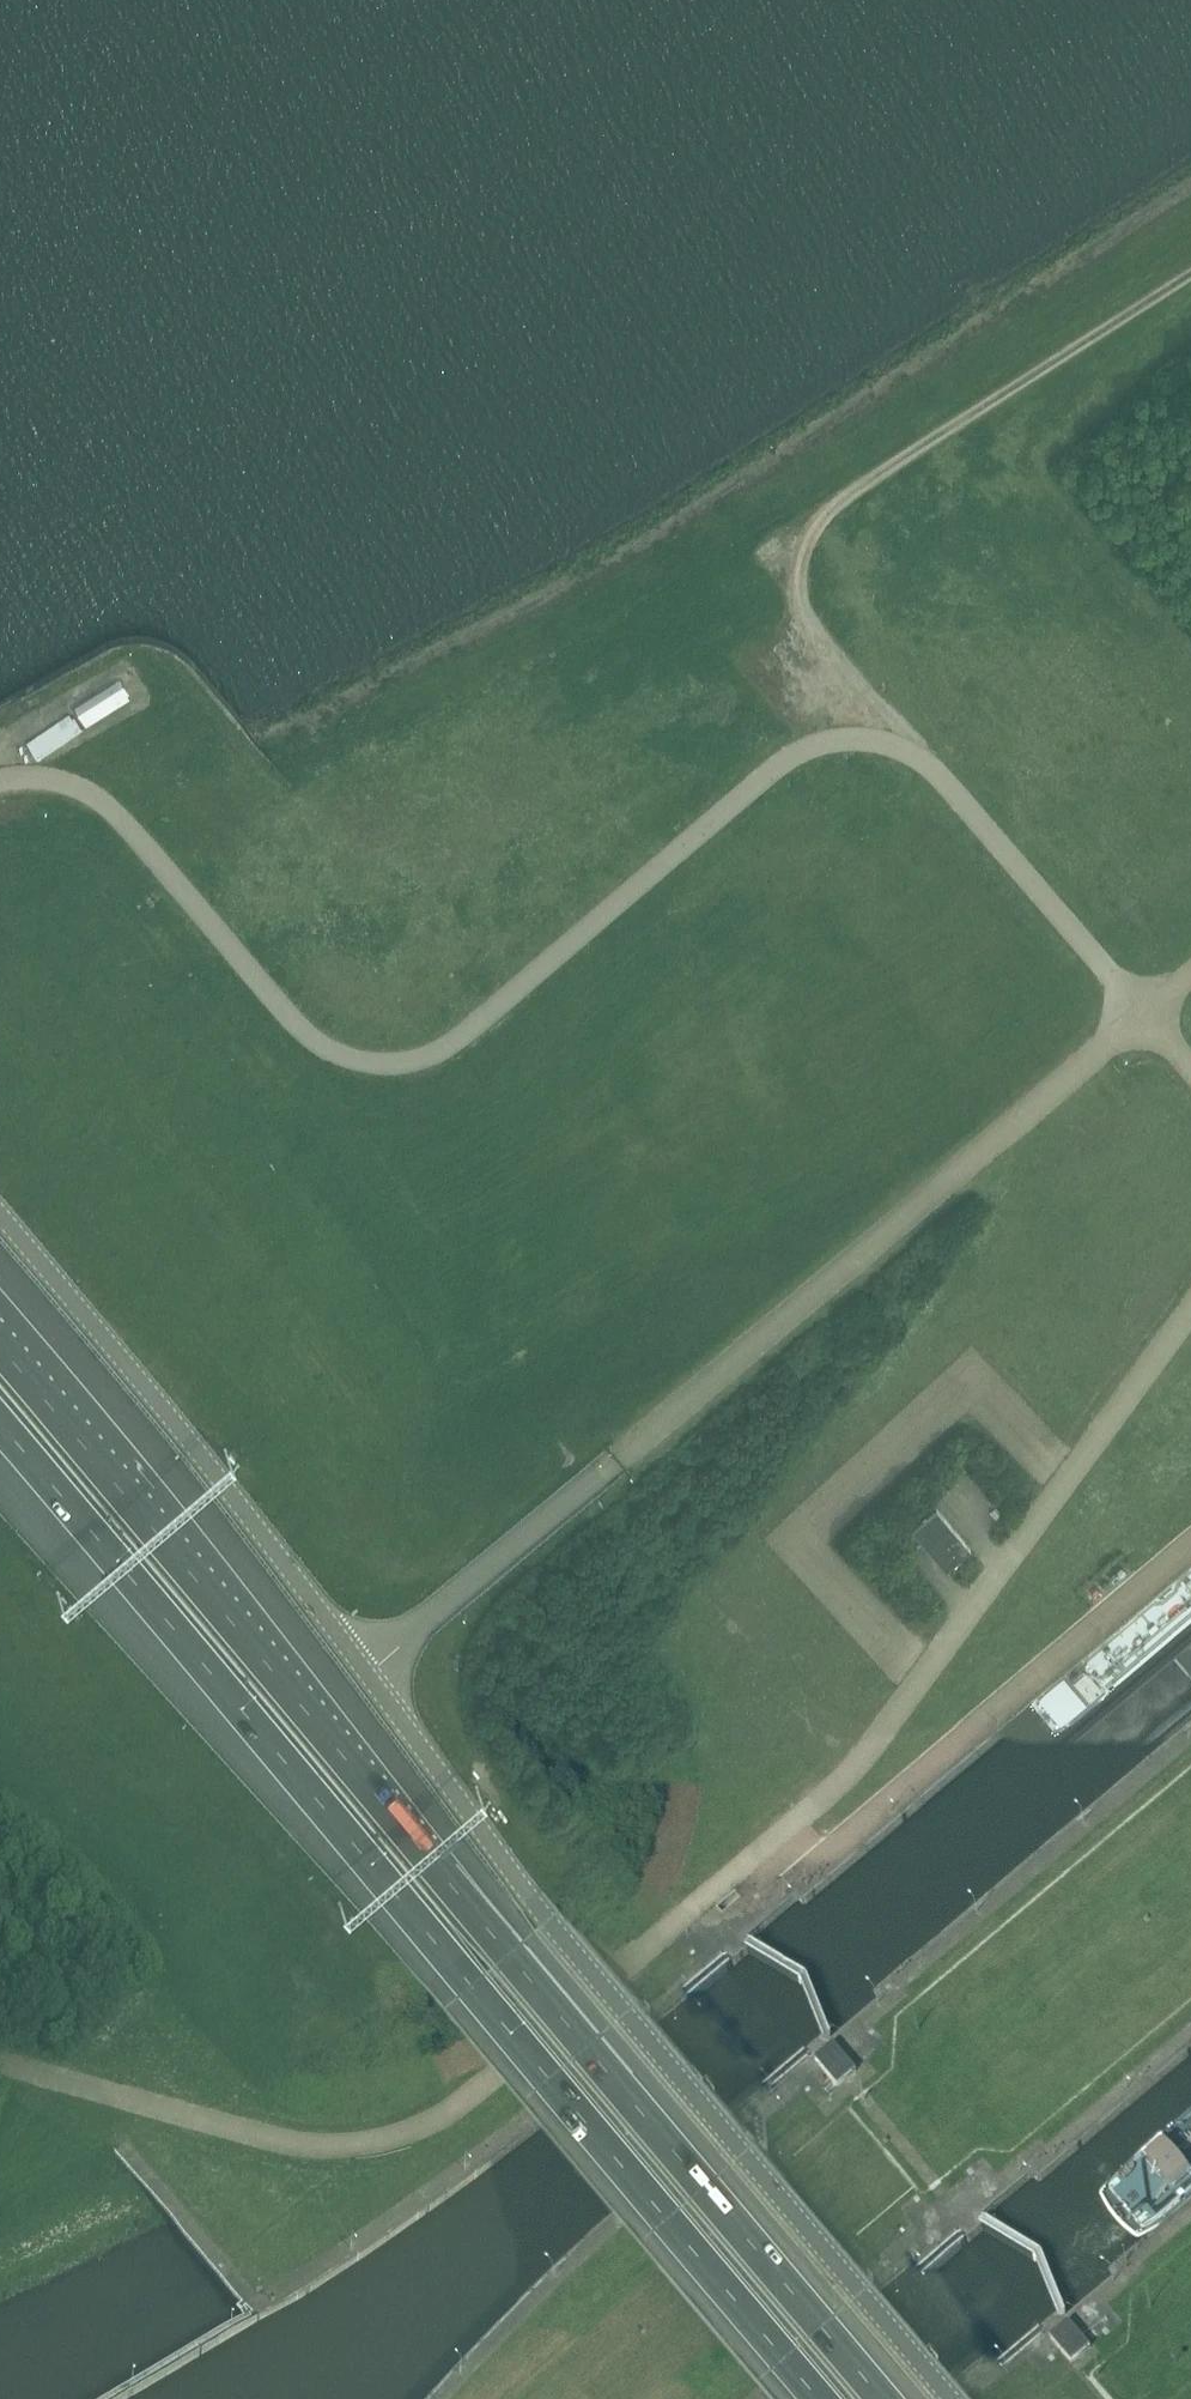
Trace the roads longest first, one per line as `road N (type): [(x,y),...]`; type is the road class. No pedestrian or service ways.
road 1 (unclassified): [(0,2061),(319,2150),(378,2149),(419,2129),(854,1773),(1190,1306)]
road 2 (motorway): [(889,2398),(0,1346)]
road 3 (motorway): [(0,1425),(826,2398)]
road 4 (unclassified): [(368,1674),(1145,1016)]
road 5 (unclassified): [(957,2398),(546,1914),(368,1674)]
road 6 (unclassified): [(368,1674),(0,1219)]

